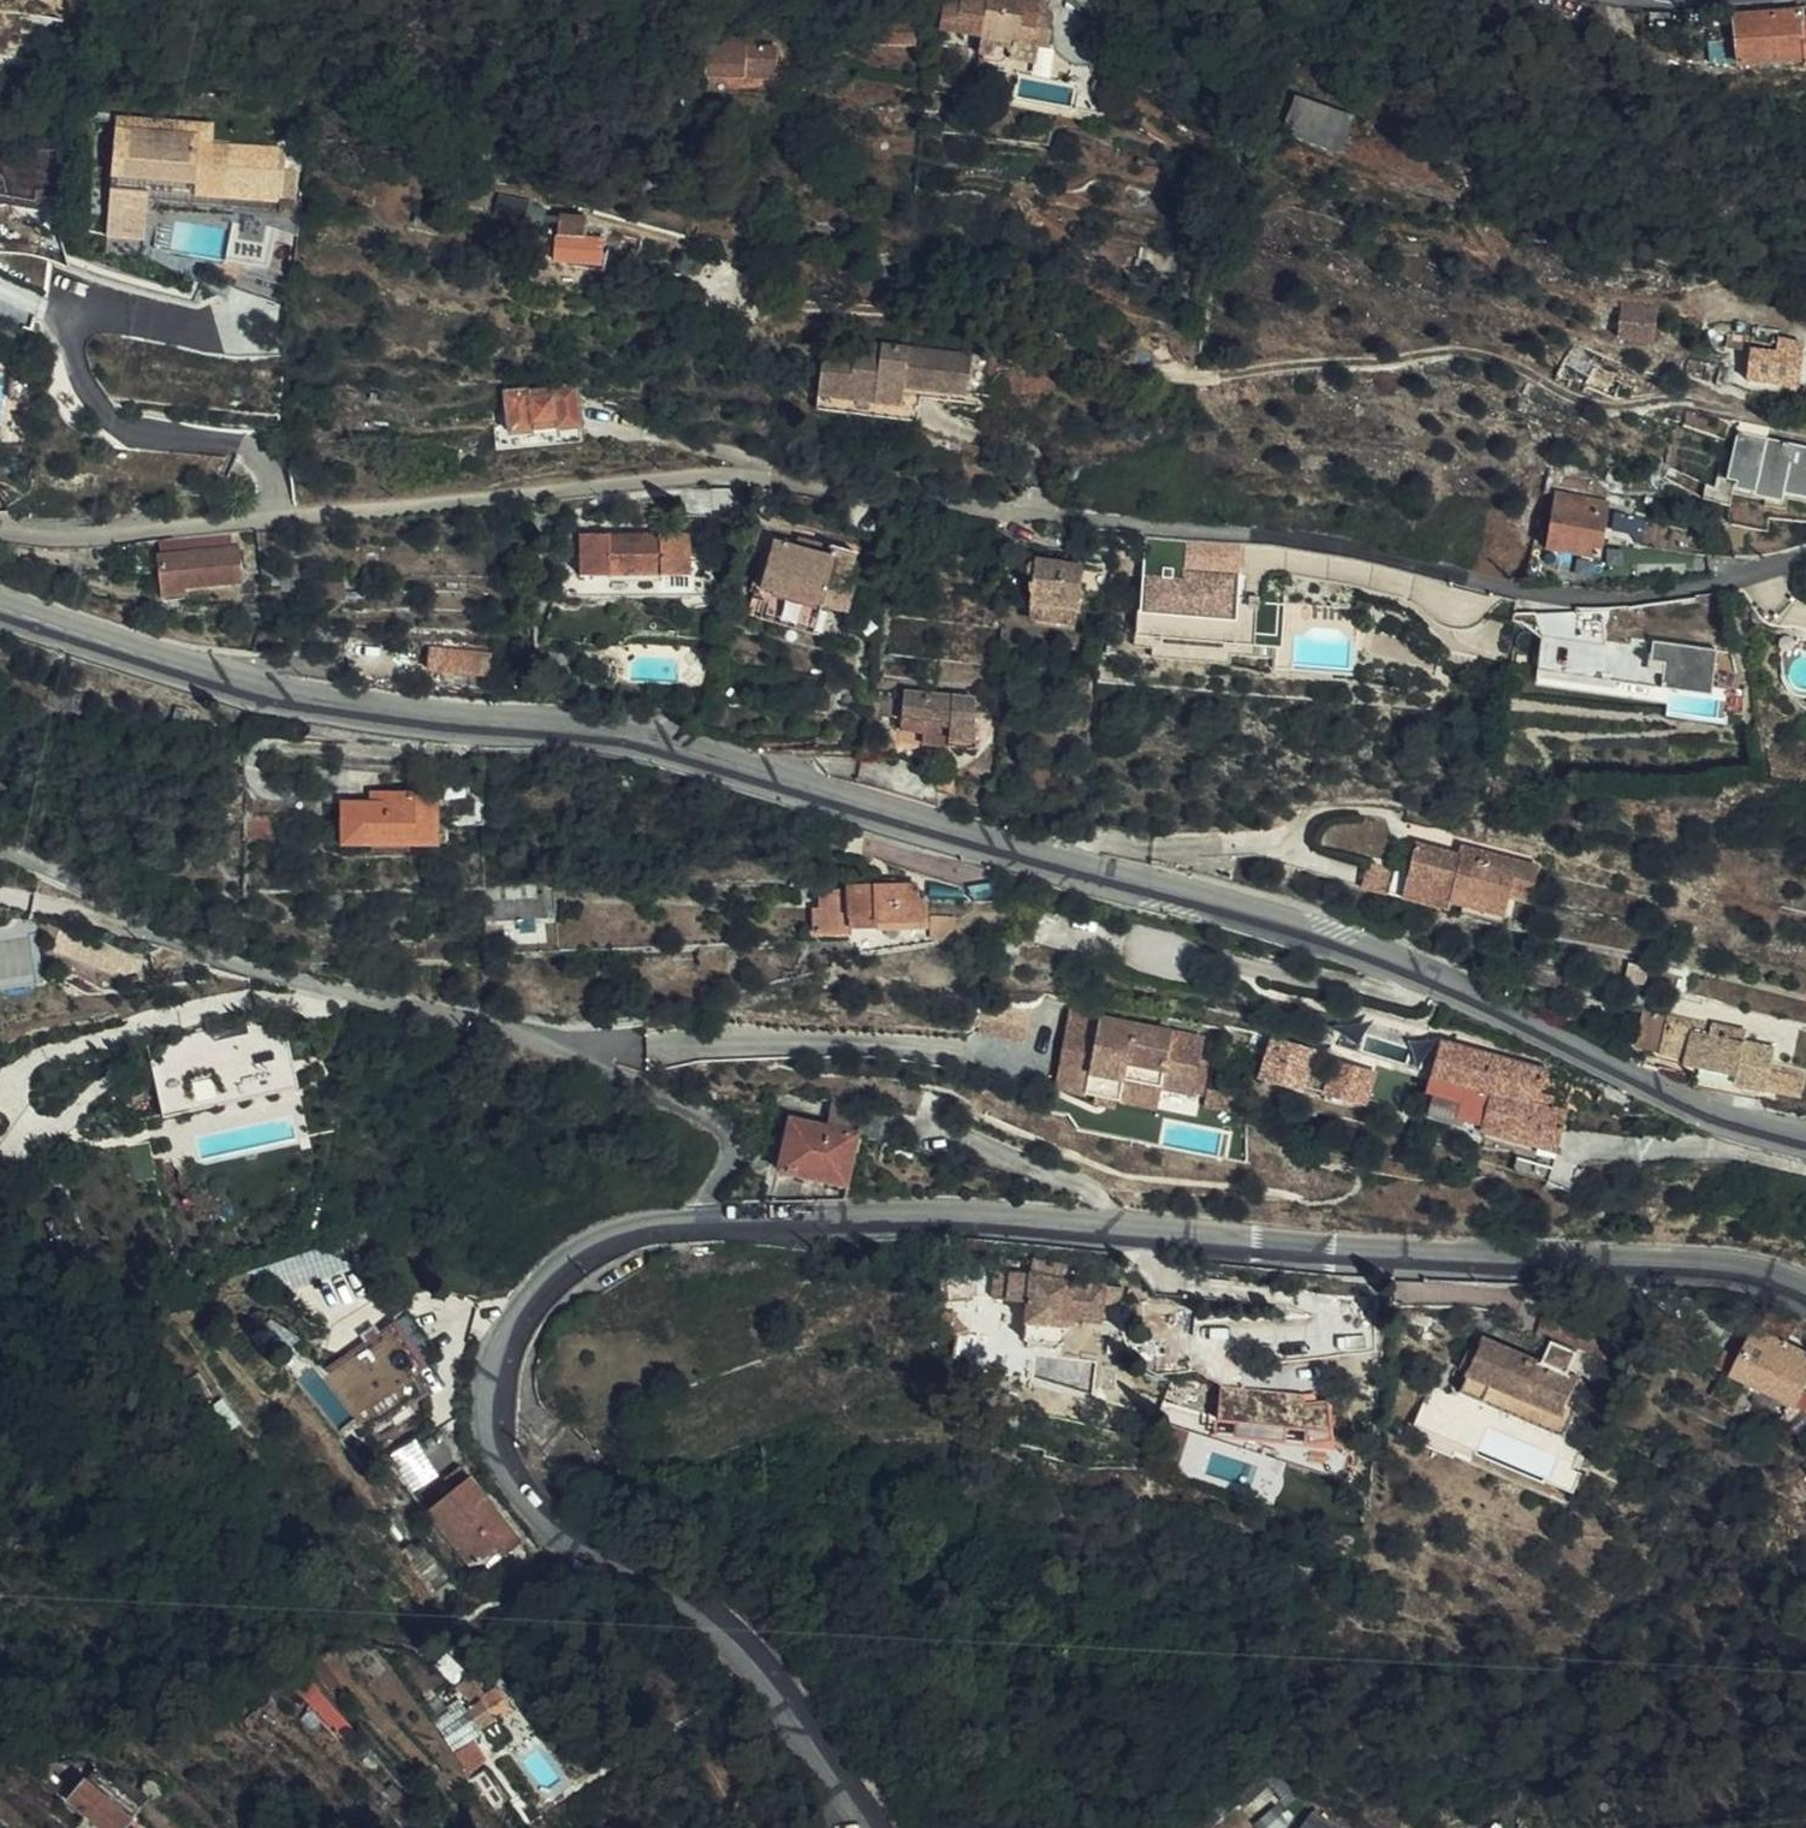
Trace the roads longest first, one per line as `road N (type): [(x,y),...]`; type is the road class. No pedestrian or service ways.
road 1 (tertiary): [(1805,1144),(1701,1113),(1384,960),(1231,911),(727,766),(588,734),(387,720),(260,690),(0,605)]
road 2 (residential): [(1805,556),(1668,593),(1589,599),(1523,591),(1344,544),(1085,523),(734,477),(130,533),(0,533)]
road 3 (tertiary): [(706,1217),(997,1216),(1296,1248),(1775,1270),(1805,1288)]
road 4 (tertiary): [(863,1827),(751,1658),(693,1605),(547,1522),(514,1482),(495,1436),(496,1364),(517,1320),(559,1268),(648,1225),(706,1217)]
road 5 (residential): [(706,1217),(732,1138),(702,1110),(545,1044),(152,931),(0,847)]

